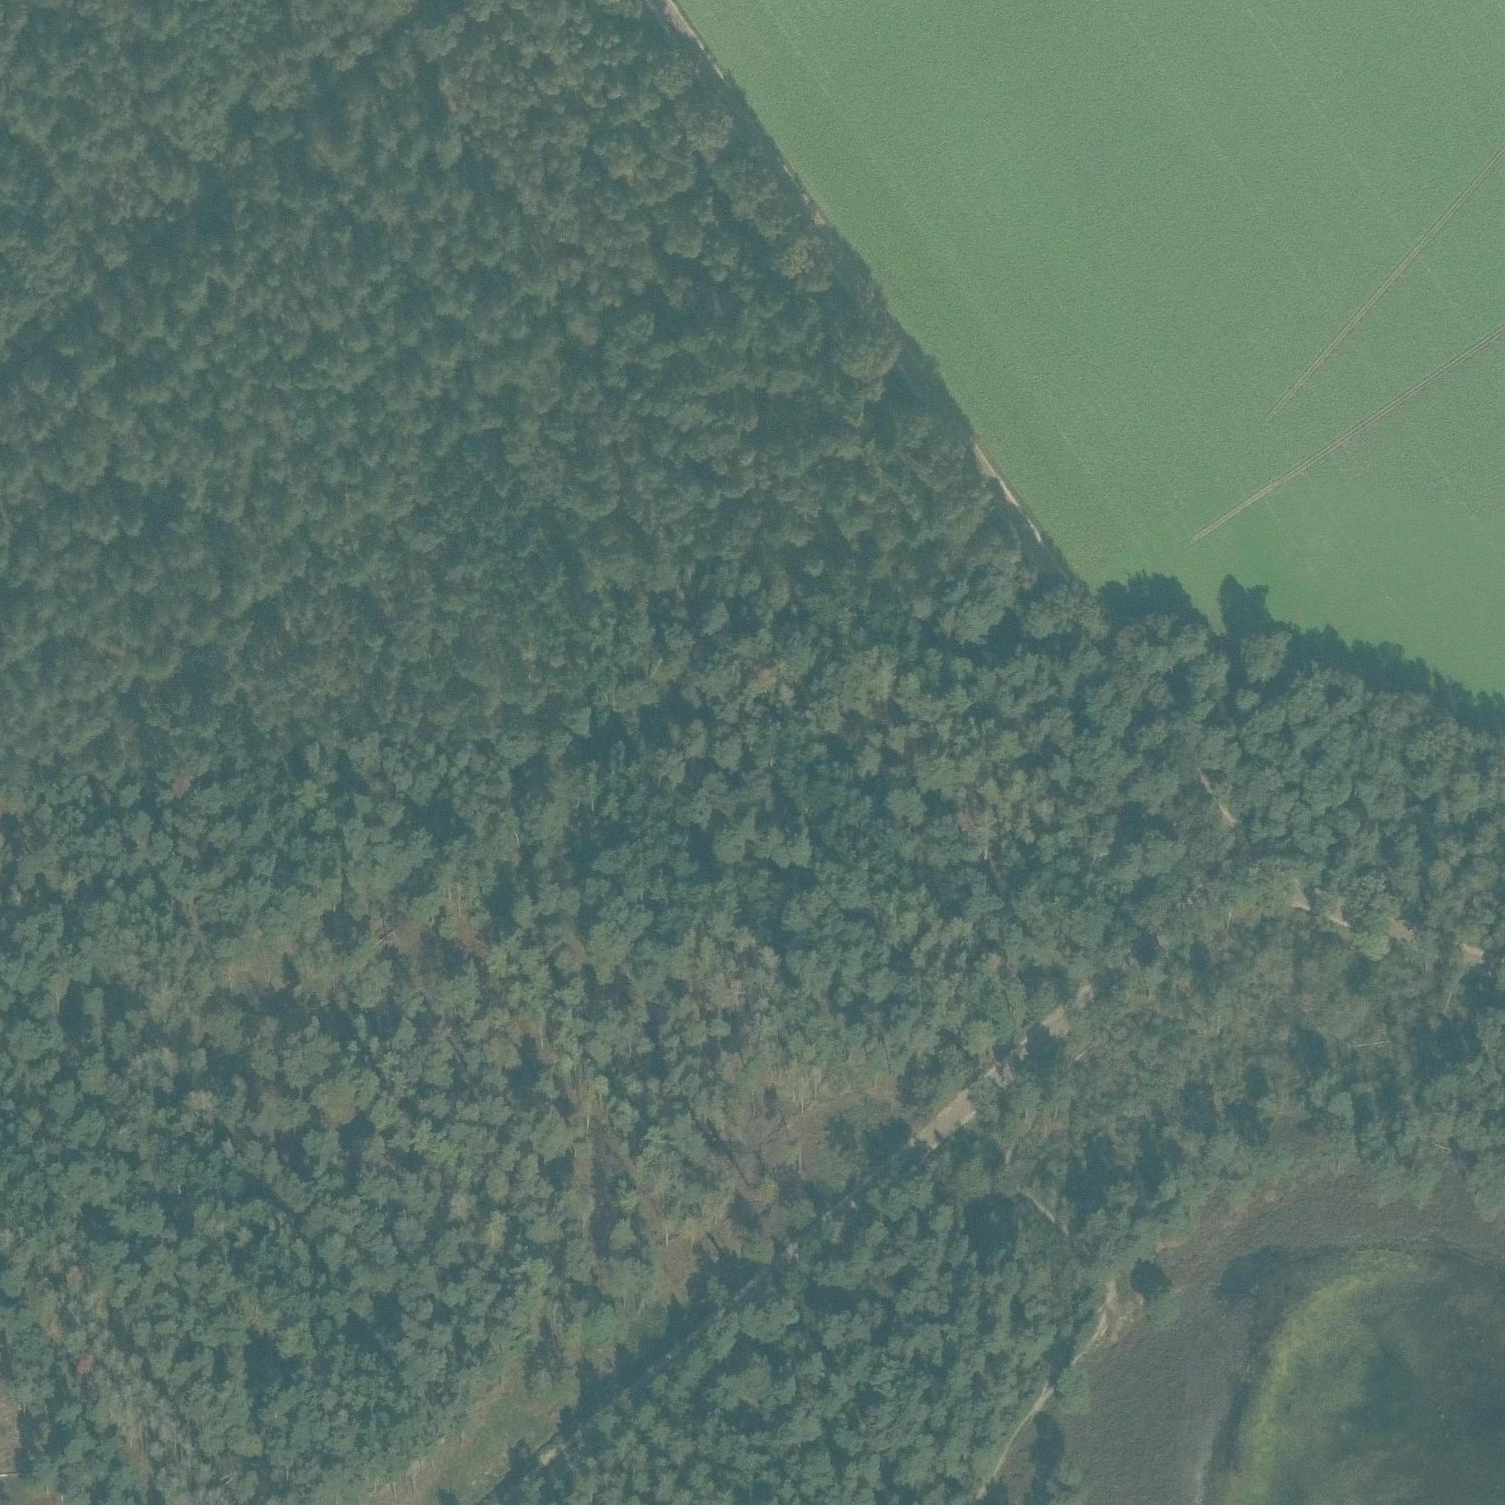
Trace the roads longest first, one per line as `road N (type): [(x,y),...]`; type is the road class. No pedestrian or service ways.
road 1 (track): [(657,0),(1249,867),(1272,882),(1504,959)]
road 2 (track): [(1249,867),(512,1504)]
road 3 (track): [(0,374),(428,0)]

